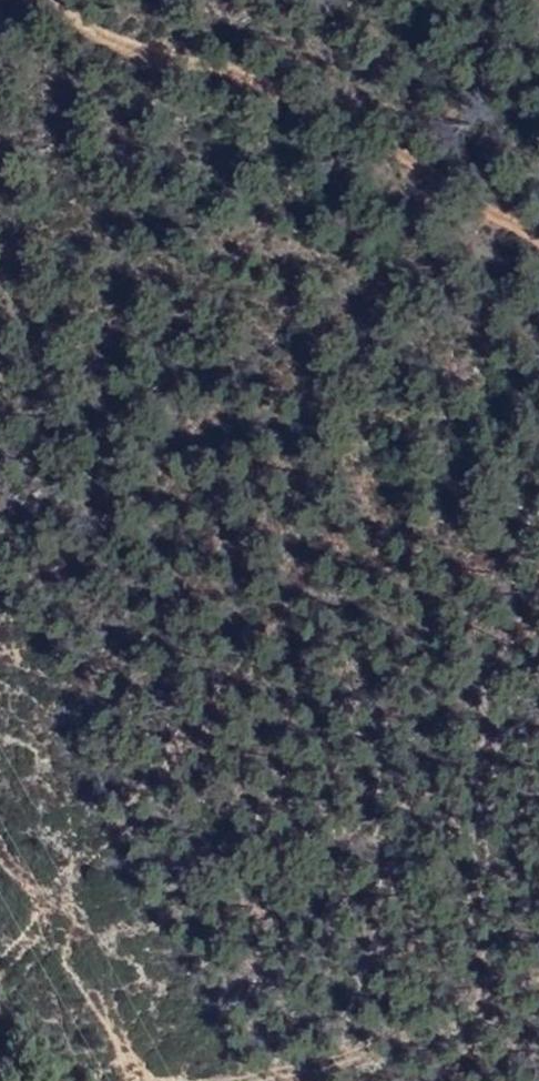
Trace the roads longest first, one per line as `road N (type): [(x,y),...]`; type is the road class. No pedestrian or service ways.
road 1 (track): [(47,0),(121,42),(325,102),(538,236)]
road 2 (track): [(538,986),(375,1047),(227,1080)]

